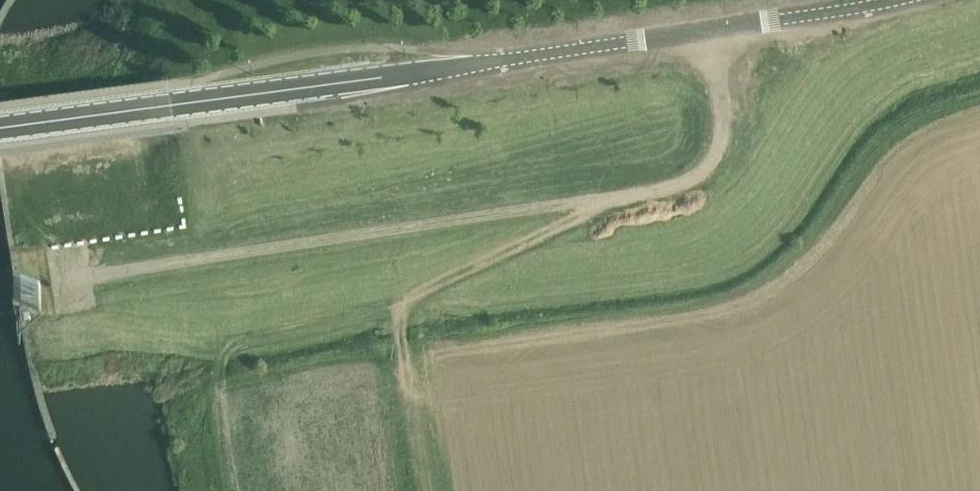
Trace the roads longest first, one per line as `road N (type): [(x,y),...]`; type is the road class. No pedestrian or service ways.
road 1 (secondary): [(0,138),(897,0)]
road 2 (track): [(715,28),(728,138),(719,167),(688,186),(85,284)]
road 3 (track): [(606,205),(400,310),(240,343),(225,356),(217,389)]
road 4 (track): [(400,310),(425,490)]

